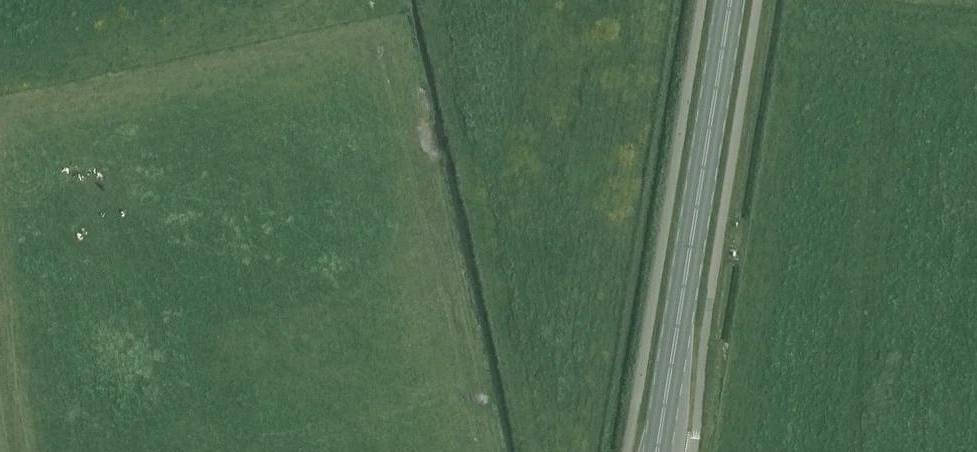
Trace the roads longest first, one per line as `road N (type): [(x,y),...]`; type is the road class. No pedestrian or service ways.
road 1 (primary): [(657,451),(730,0)]

